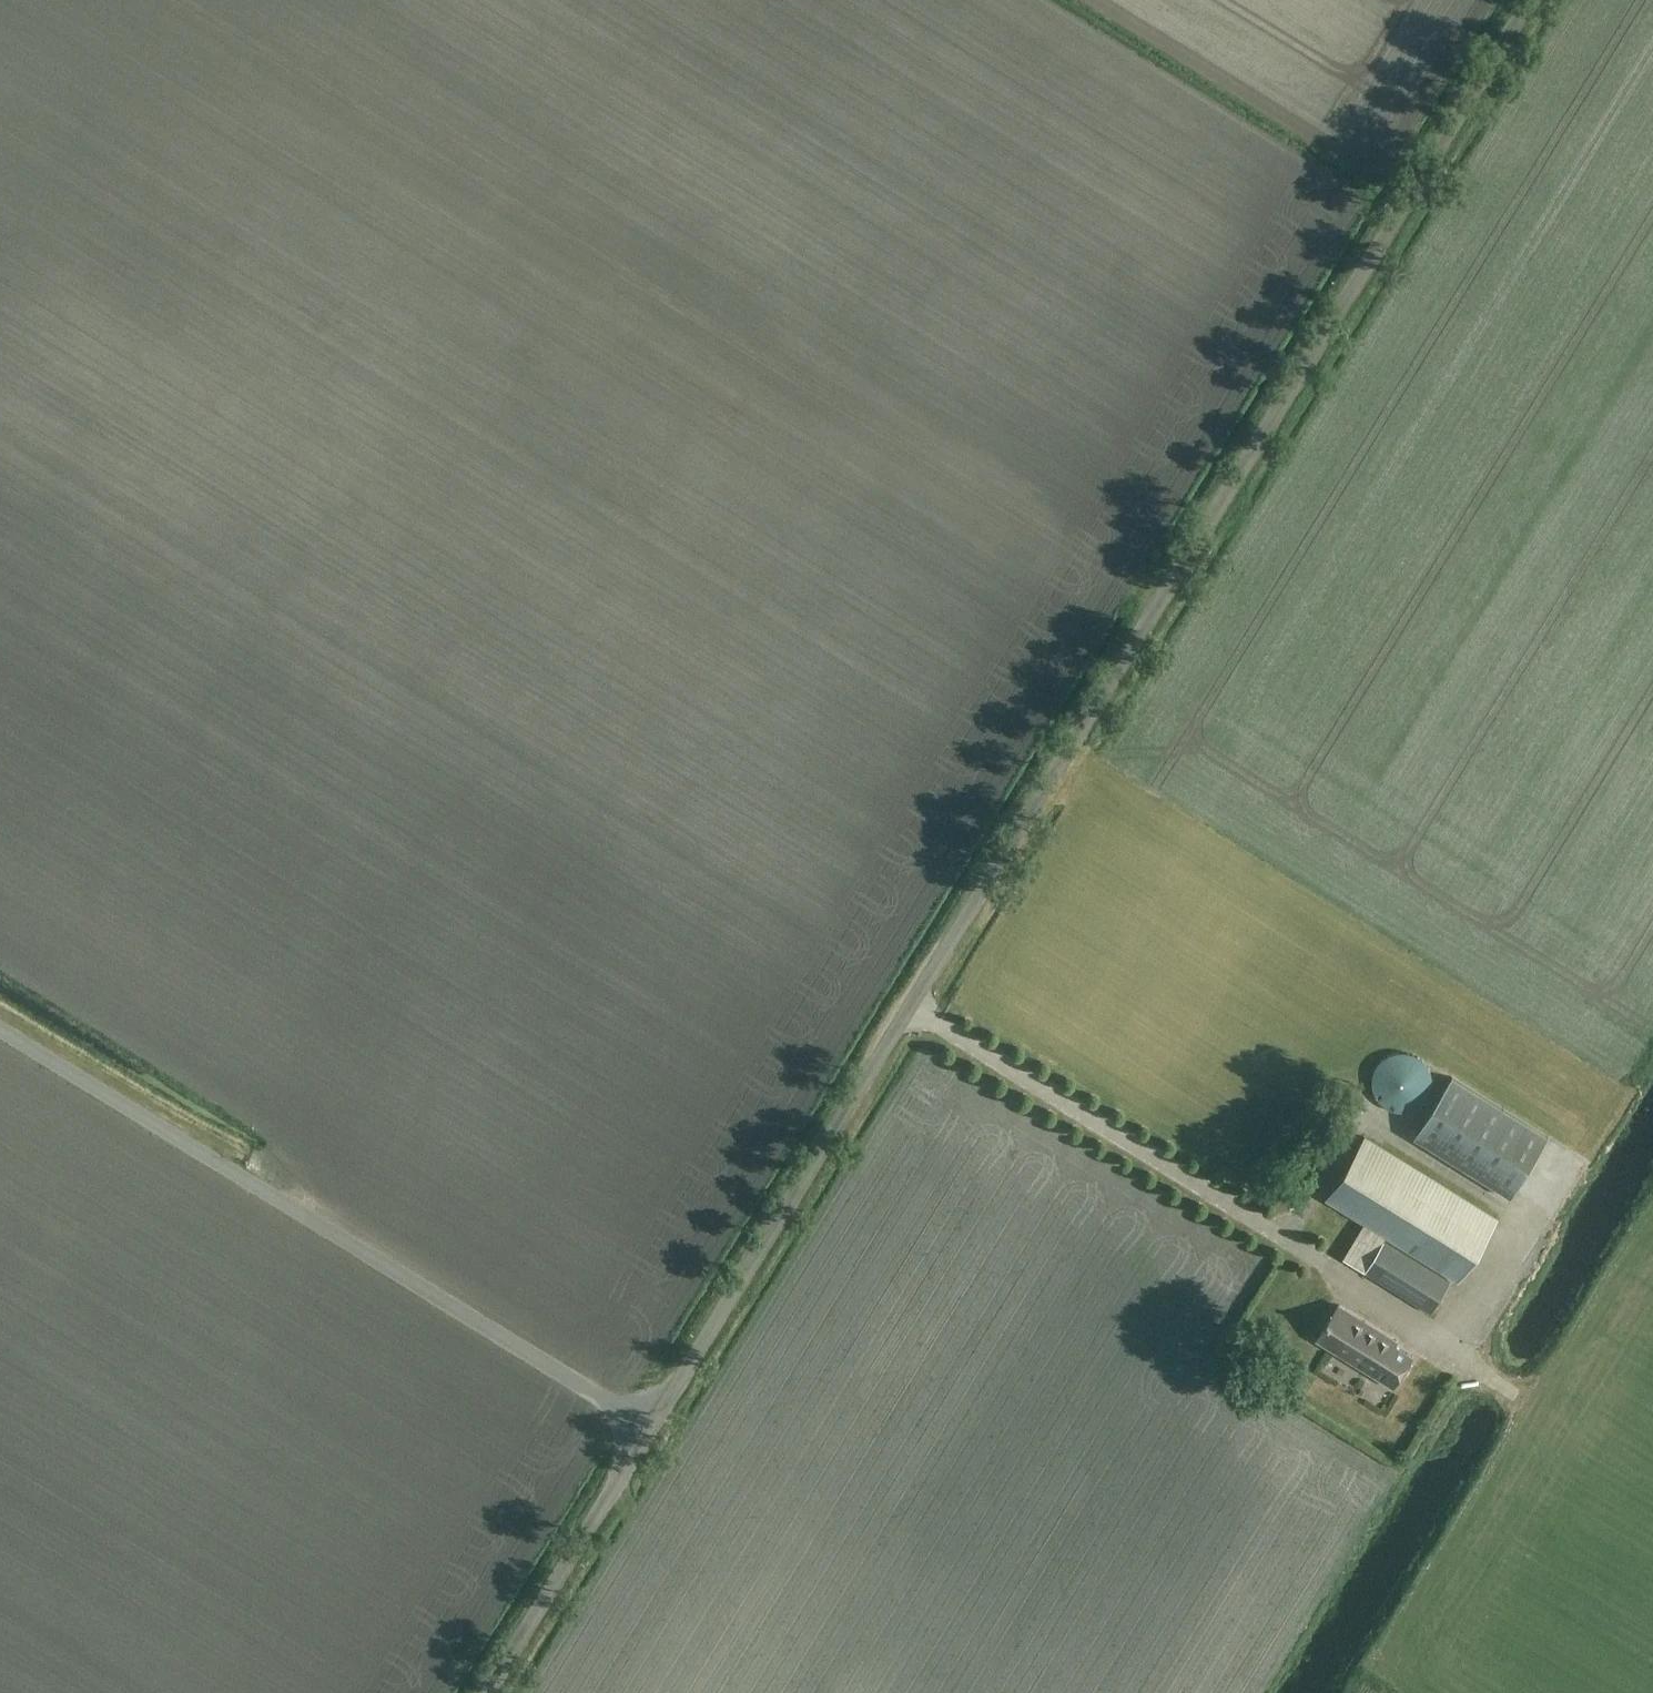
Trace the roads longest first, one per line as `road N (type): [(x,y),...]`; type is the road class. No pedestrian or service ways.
road 1 (unclassified): [(485,1692),(1529,0)]

